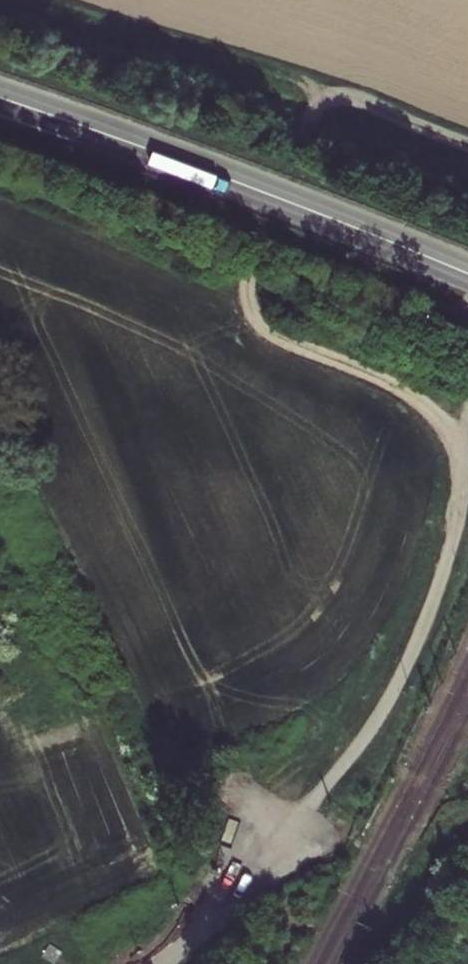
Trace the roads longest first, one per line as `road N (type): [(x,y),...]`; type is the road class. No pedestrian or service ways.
road 1 (track): [(467,146),(354,101),(319,102),(247,281),(251,311),(266,331),(415,401),(447,432),(458,466),(443,566),(408,660),(369,734),(312,804)]
road 2 (secondary): [(0,97),(467,273)]
road 3 (track): [(25,0),(266,69),(328,98)]
road 4 (residential): [(312,804),(162,963)]

